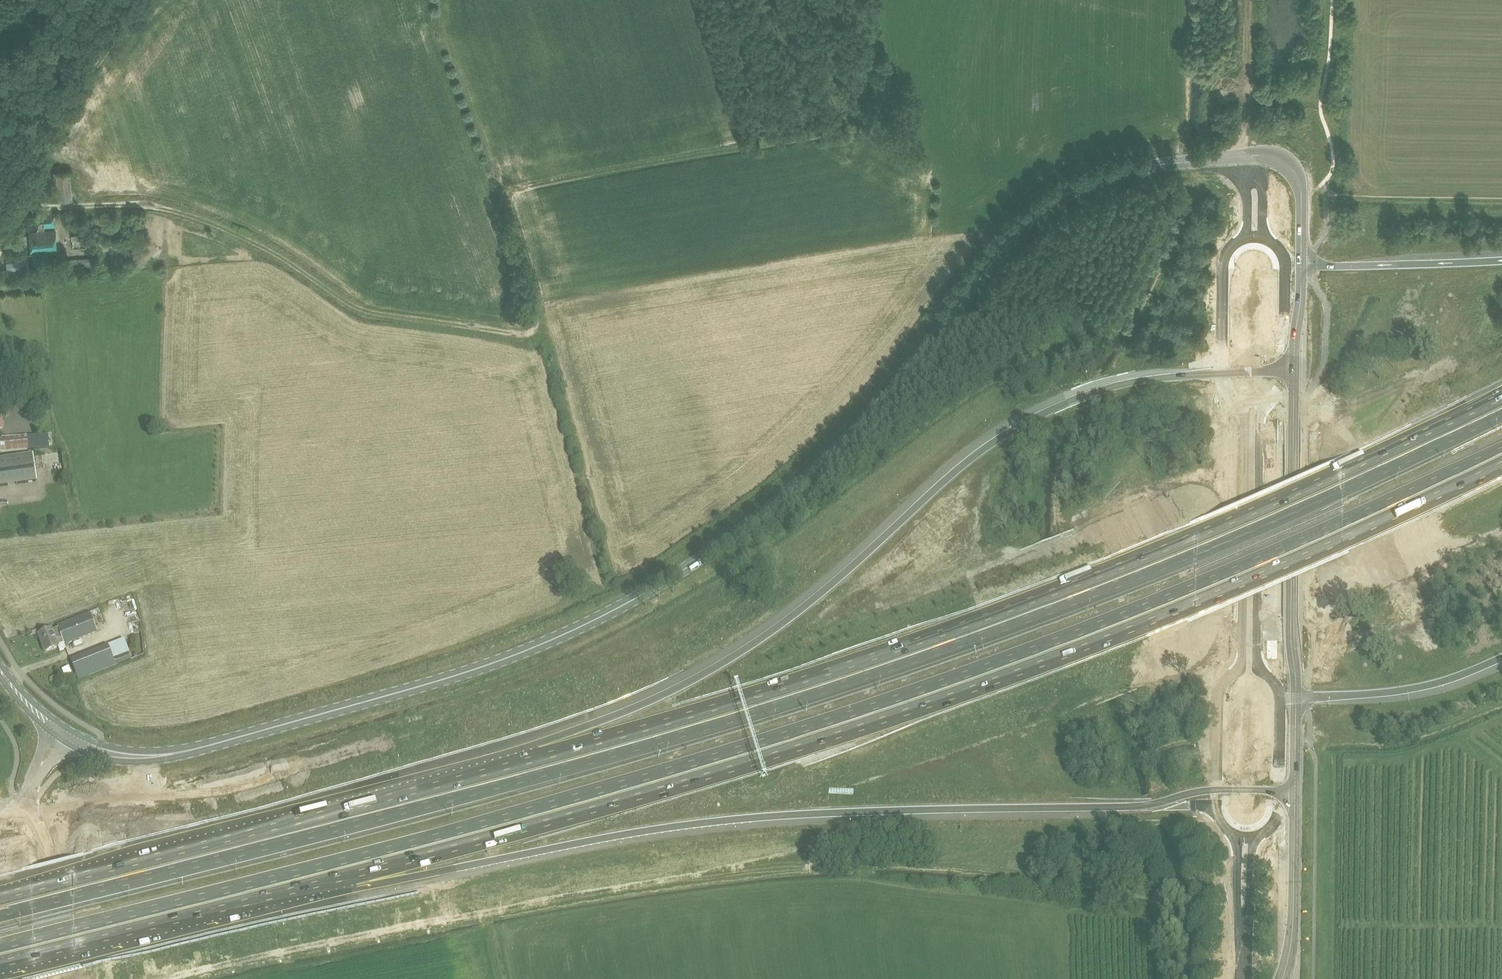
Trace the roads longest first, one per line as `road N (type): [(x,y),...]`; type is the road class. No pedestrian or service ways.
road 1 (motorway): [(237,894),(515,820),(949,686),(1196,591),(1501,453)]
road 2 (motorway): [(1501,406),(1197,545),(937,645),(732,713),(270,838)]
road 3 (secondary): [(191,749),(479,667),(622,606),(737,533),(841,444),(1047,206),(1140,168),(1212,160),(1242,170)]
road 4 (motorway): [(1222,373),(1111,388),(1023,422),(947,474),(763,638),(653,700),(380,789),(270,838)]
road 5 (motorway): [(237,894),(418,875),(712,821),(1217,806)]
road 6 (secondary): [(1222,373),(1244,418),(1244,510),(1242,661),(1221,688),(1217,806)]
road 7 (secondary): [(1279,698),(1257,662),(1257,504),(1260,415),(1282,381),(1284,267)]
road 8 (track): [(0,251),(91,72),(147,0)]
road 9 (motorway): [(270,838),(0,908)]
road 10 (motorway): [(0,953),(237,894)]
road 11 (motorway): [(1279,698),(1415,688),(1501,657)]
road 12 (motorway): [(1501,261),(1284,267)]
road 13 (tertiary): [(55,978),(50,861),(29,822)]
road 14 (secondary): [(1252,837),(1277,816),(1279,698)]
road 15 (secondary): [(1244,240),(1224,261),(1222,373)]

